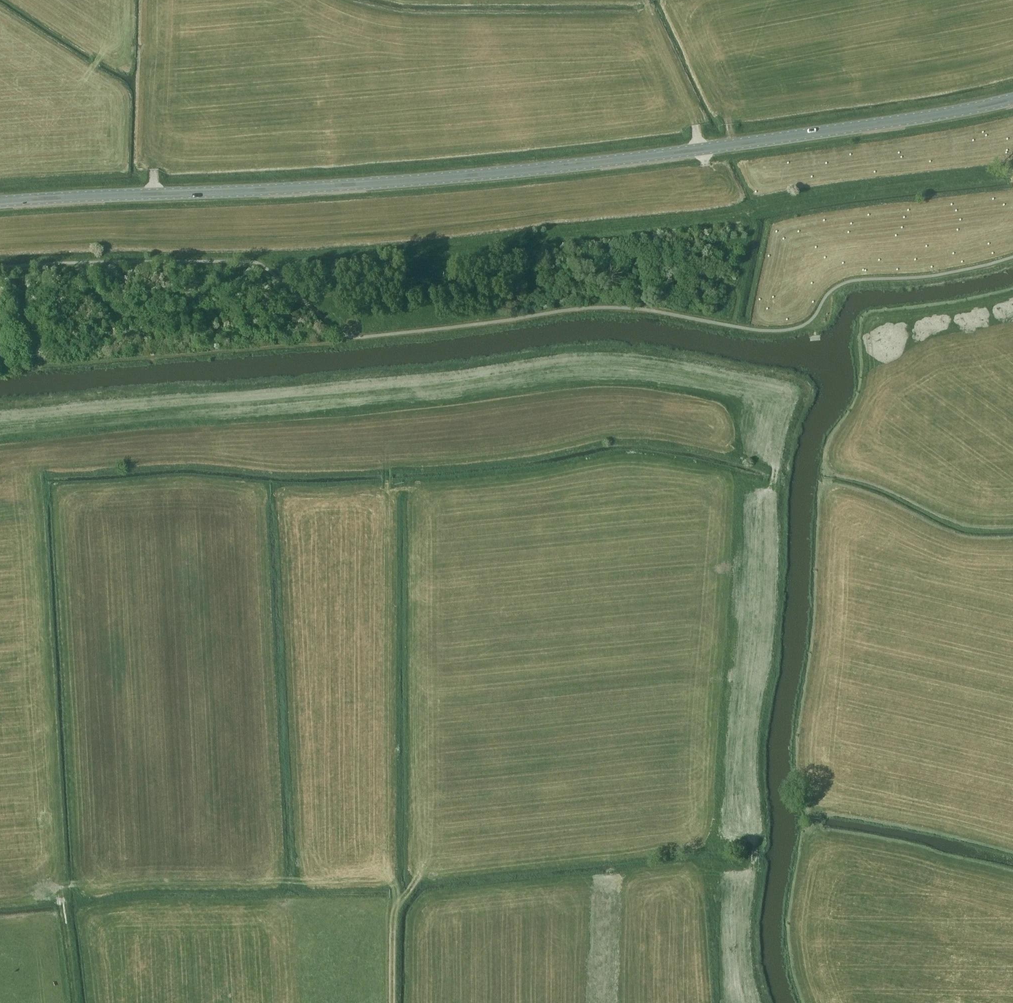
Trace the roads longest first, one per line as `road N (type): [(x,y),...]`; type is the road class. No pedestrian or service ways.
road 1 (secondary): [(0,201),(520,170),(1012,98)]

